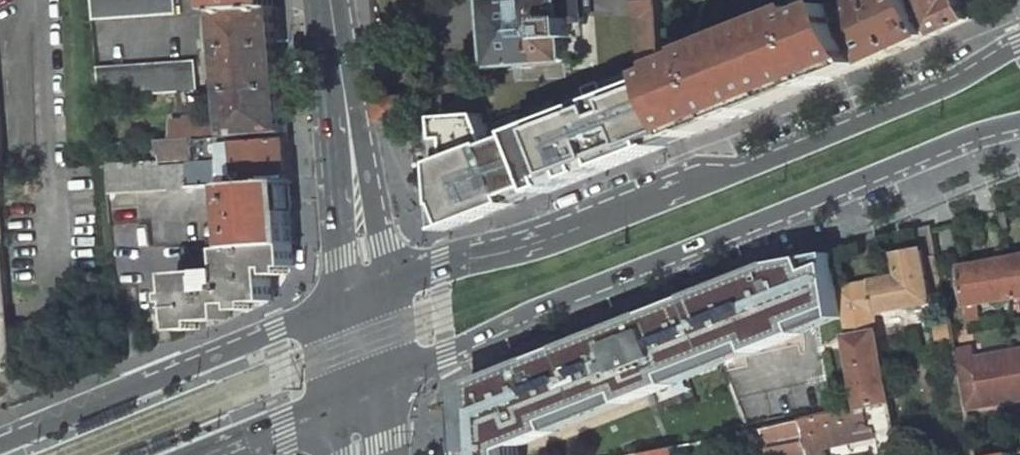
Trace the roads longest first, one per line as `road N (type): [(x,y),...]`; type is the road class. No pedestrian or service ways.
road 1 (tertiary): [(1019,43),(954,82),(740,169),(368,296)]
road 2 (tertiary): [(374,383),(521,315),(961,137),(1019,121)]
road 3 (tertiary): [(368,296),(0,445)]
road 4 (residential): [(42,0),(56,280),(45,306),(16,317)]
road 5 (secondary): [(368,296),(332,0)]
road 6 (tertiary): [(191,454),(374,383)]

